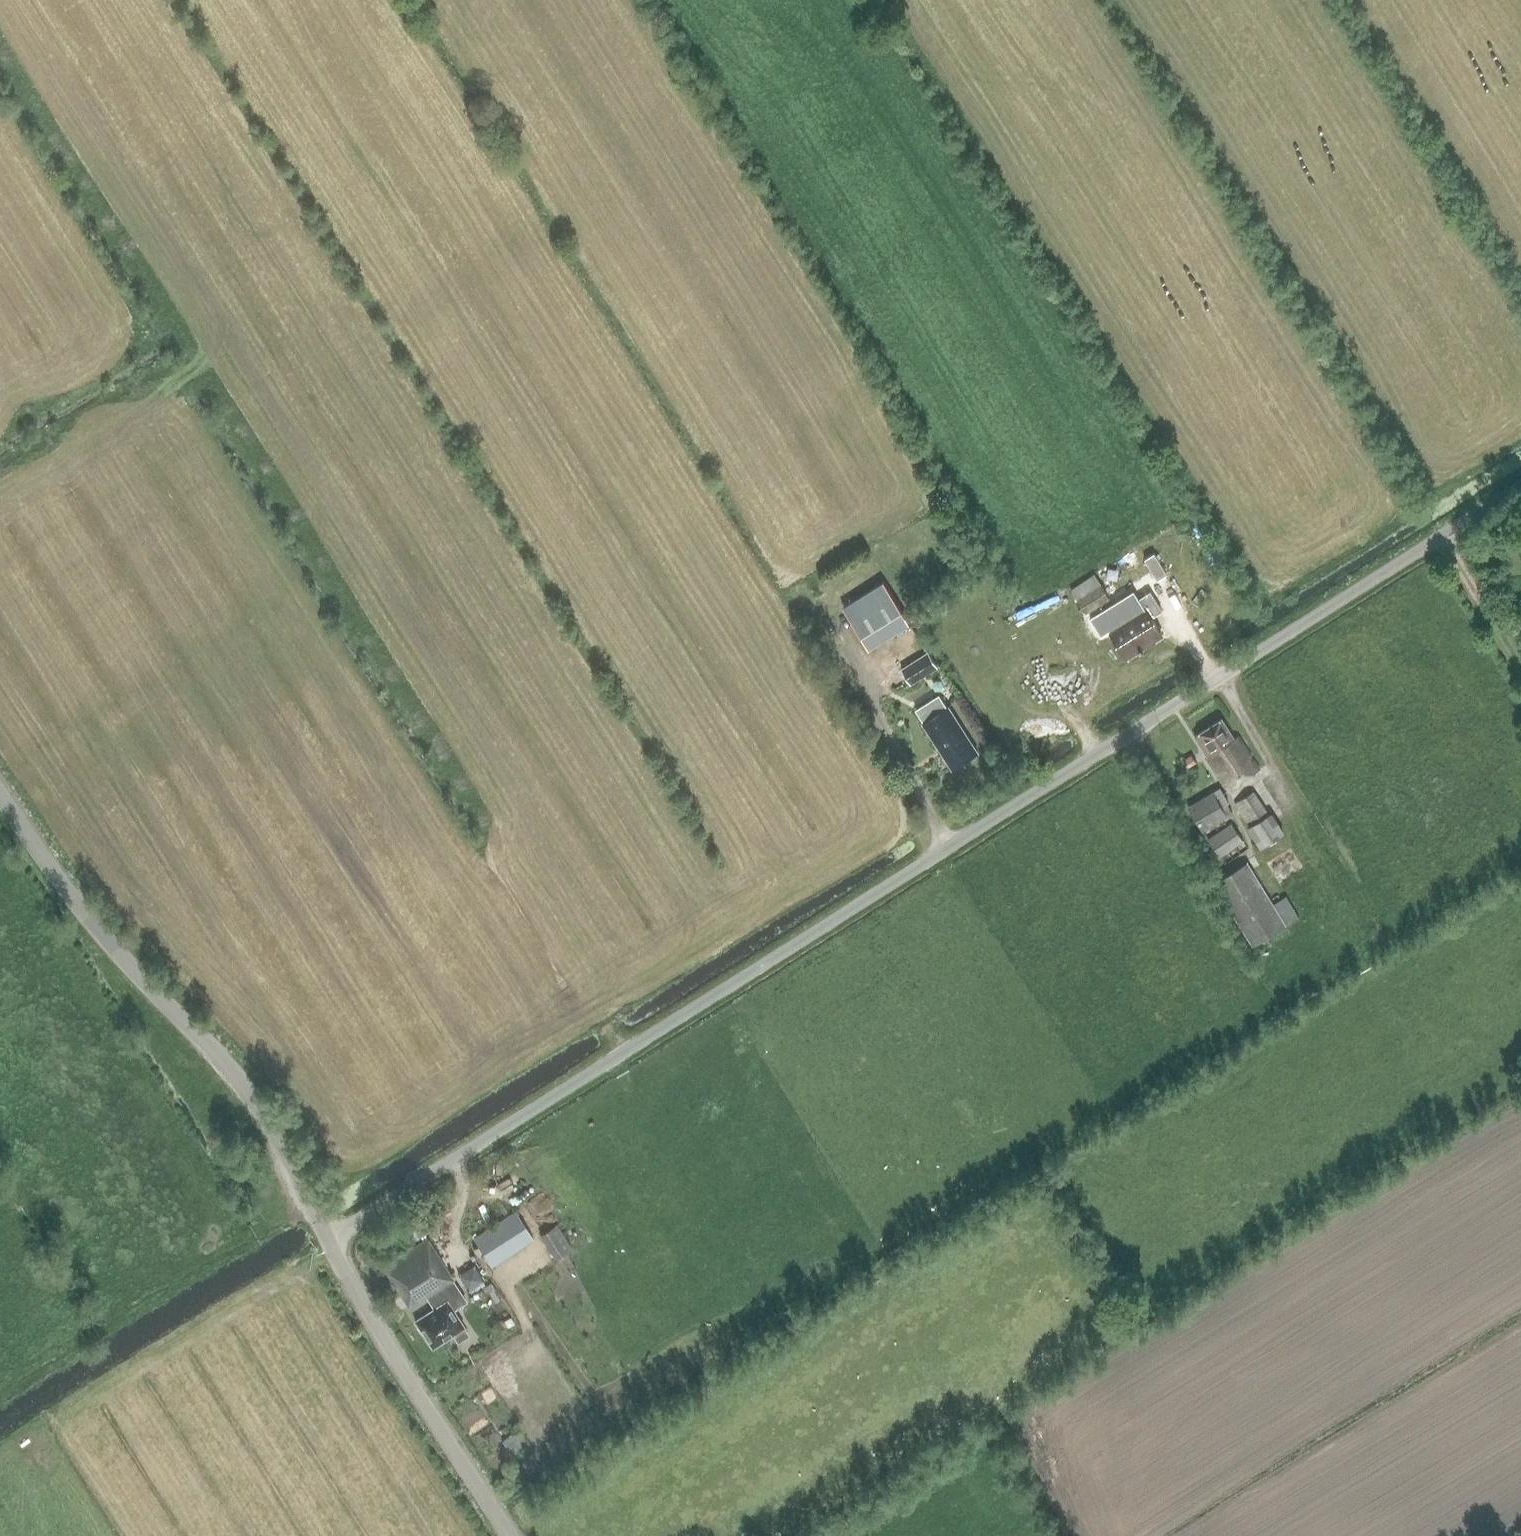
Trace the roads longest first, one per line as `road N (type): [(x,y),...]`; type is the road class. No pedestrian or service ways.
road 1 (unclassified): [(329,1241),(1520,480)]
road 2 (unclassified): [(329,1241),(247,1086),(151,990),(67,888),(0,783)]
road 3 (unclassified): [(518,1535),(380,1333),(329,1241)]
road 4 (track): [(952,843),(867,697),(867,675)]
road 5 (track): [(1436,534),(1520,668)]

